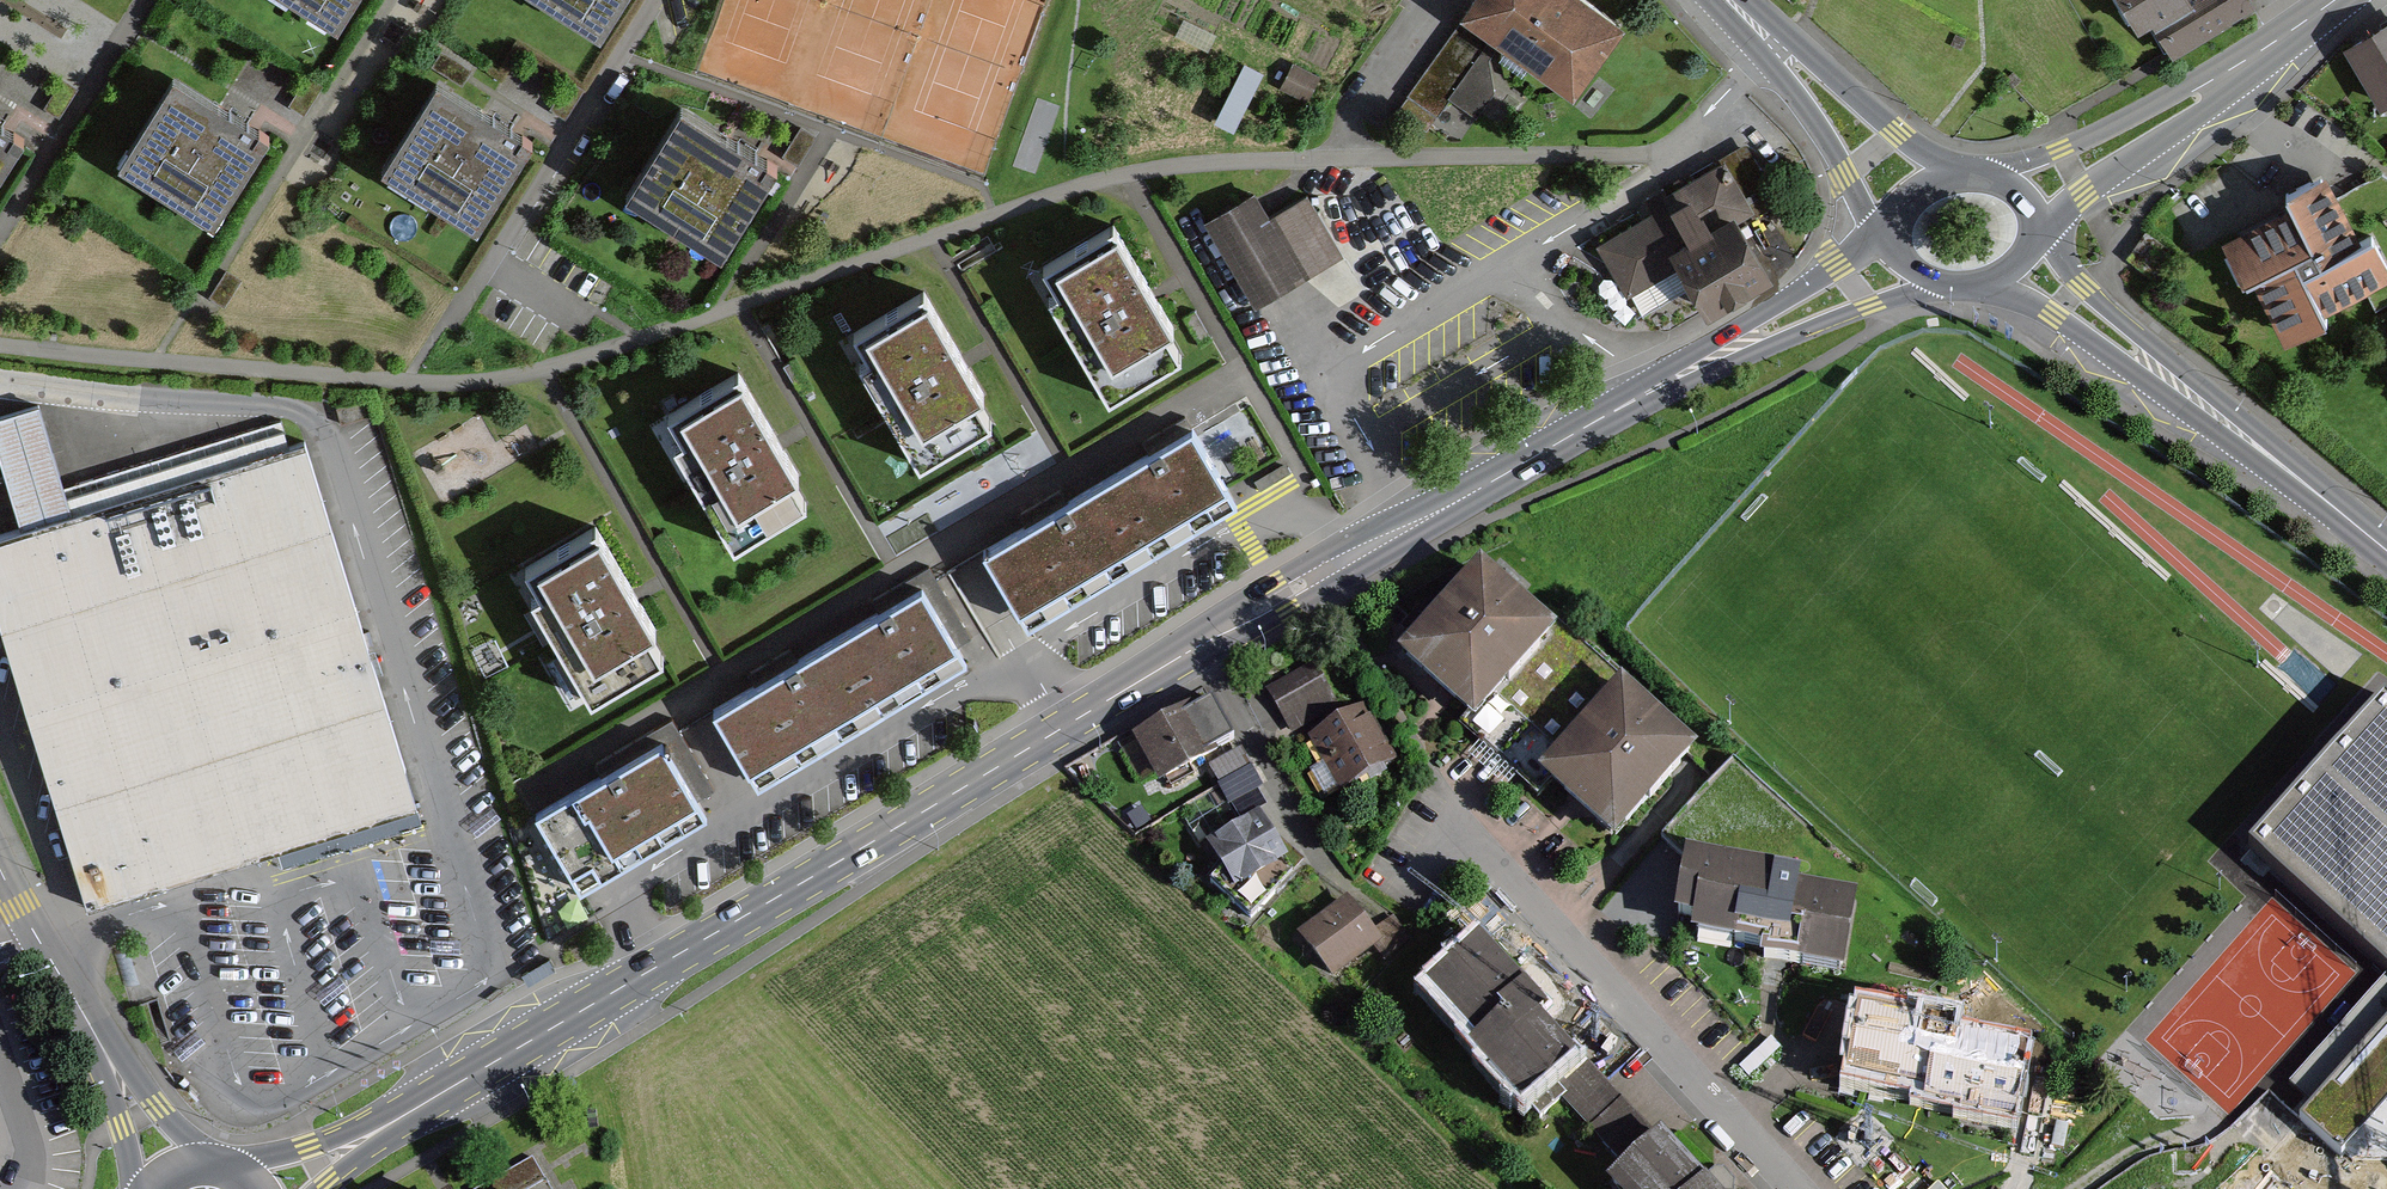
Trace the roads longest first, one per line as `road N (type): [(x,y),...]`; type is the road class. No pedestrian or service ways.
road 1 (residential): [(1777,54),(1671,150),(1130,179),(496,383),(400,384),(0,347)]
road 2 (primary): [(370,1136),(1281,597),(1661,386),(1915,258)]
road 3 (residential): [(1451,811),(1792,1188)]
road 4 (secondary): [(2386,555),(2013,261)]
road 5 (primary): [(2339,0),(2210,89),(2016,199)]
road 6 (residential): [(116,1074),(0,872)]
road 7 (secondary): [(1911,206),(1777,54)]
road 8 (primary): [(370,1136),(227,1168)]
road 9 (residential): [(209,1164),(116,1074)]
road 10 (primary): [(2016,199),(1993,177),(1961,170),(1931,181),(1911,206)]

